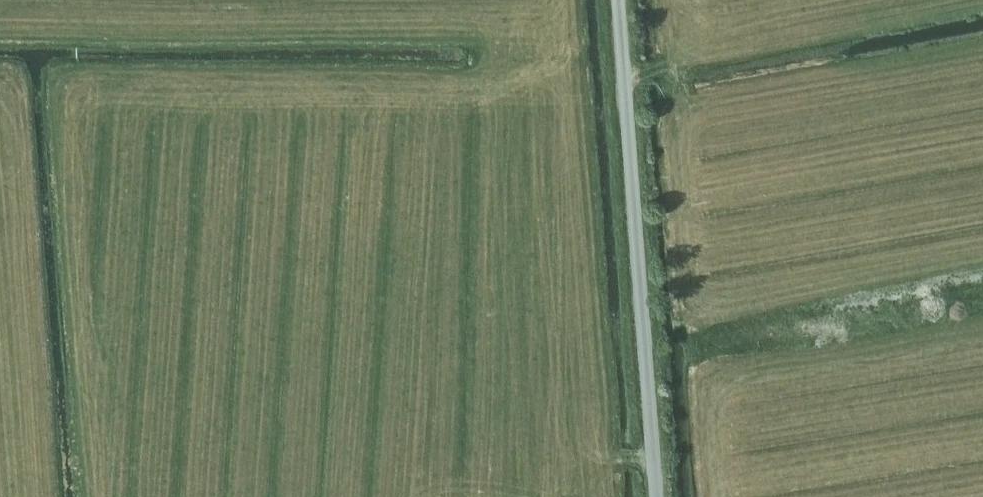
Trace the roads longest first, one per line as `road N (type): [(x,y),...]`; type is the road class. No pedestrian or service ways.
road 1 (unclassified): [(658,496),(620,0)]

